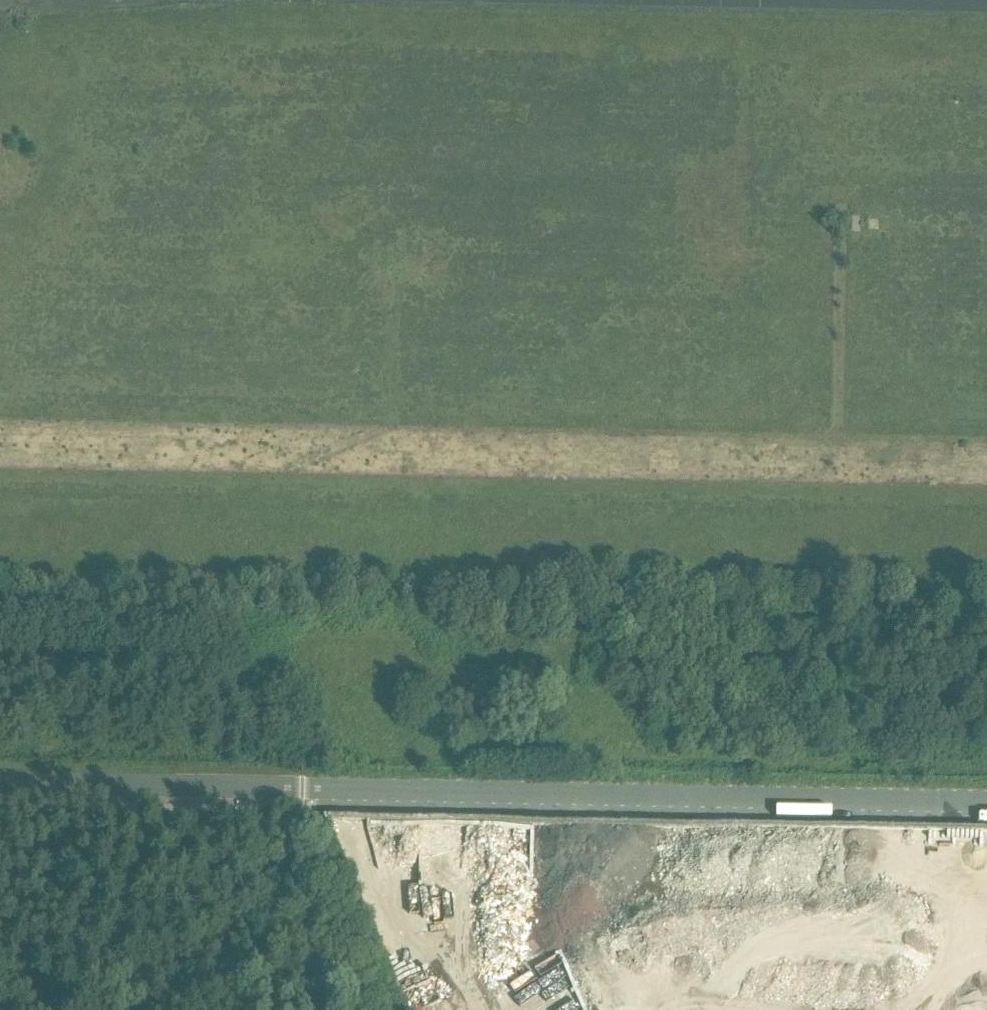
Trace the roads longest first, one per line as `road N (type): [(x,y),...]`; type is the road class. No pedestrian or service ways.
road 1 (unclassified): [(986,802),(0,782)]

